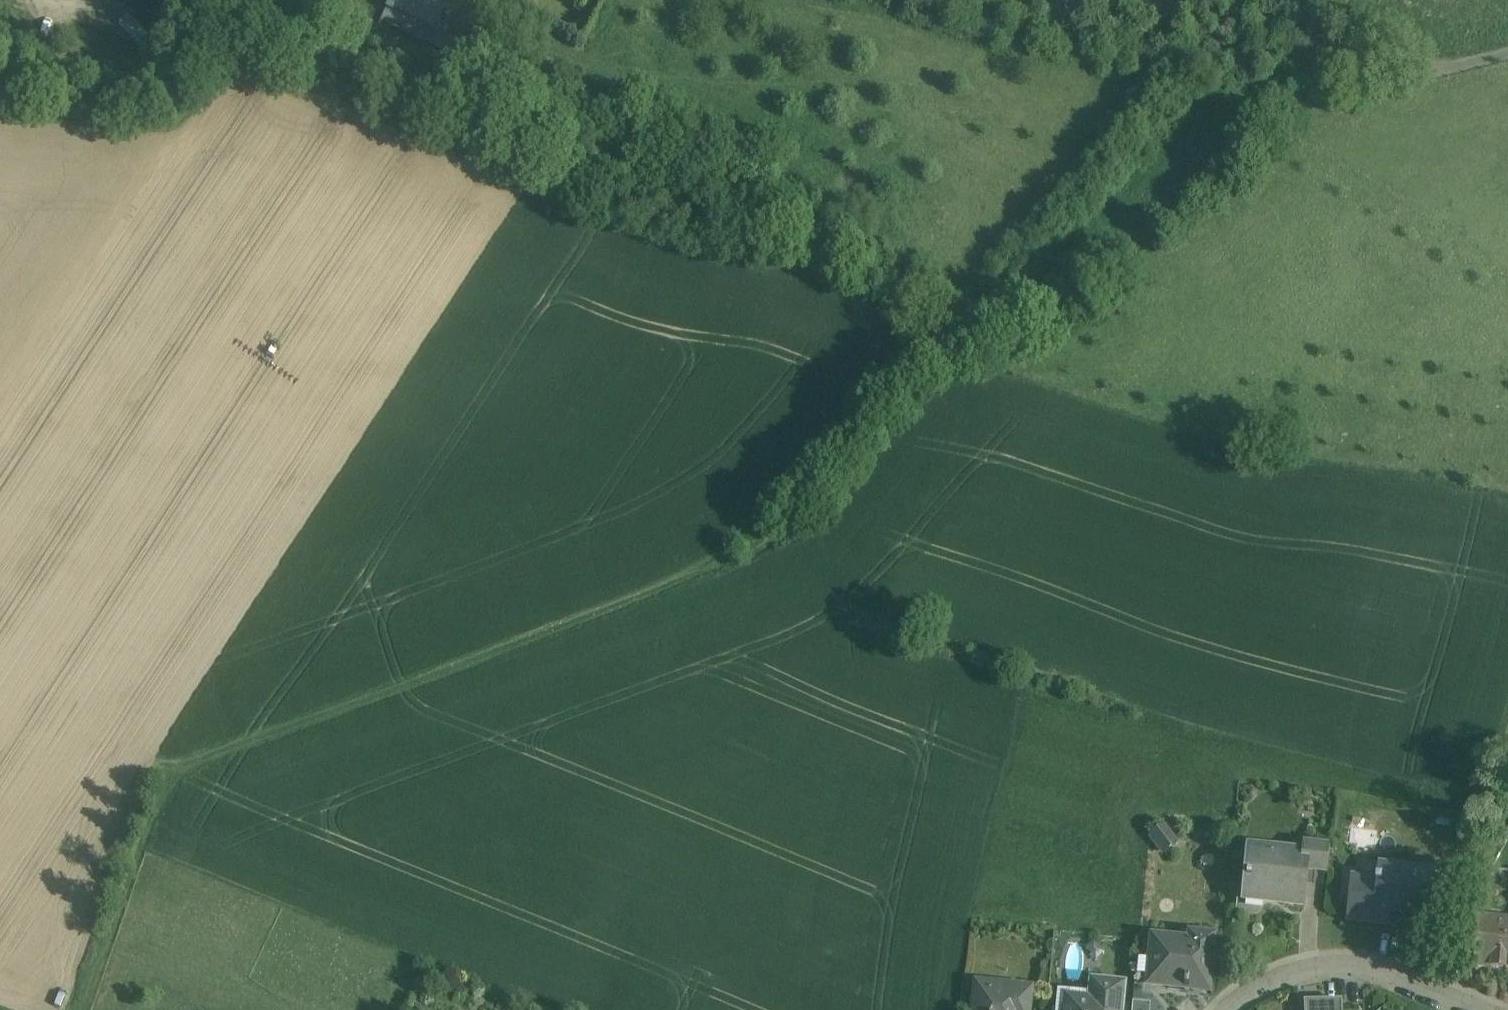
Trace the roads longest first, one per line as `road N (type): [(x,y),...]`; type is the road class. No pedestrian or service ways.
road 1 (track): [(82,1009),(154,777),(747,553),(796,519),(872,422),(944,360),(1134,248),(1250,112),(1450,61)]
road 2 (residential): [(1495,1009),(1392,964),(1288,970),(1229,1009)]

